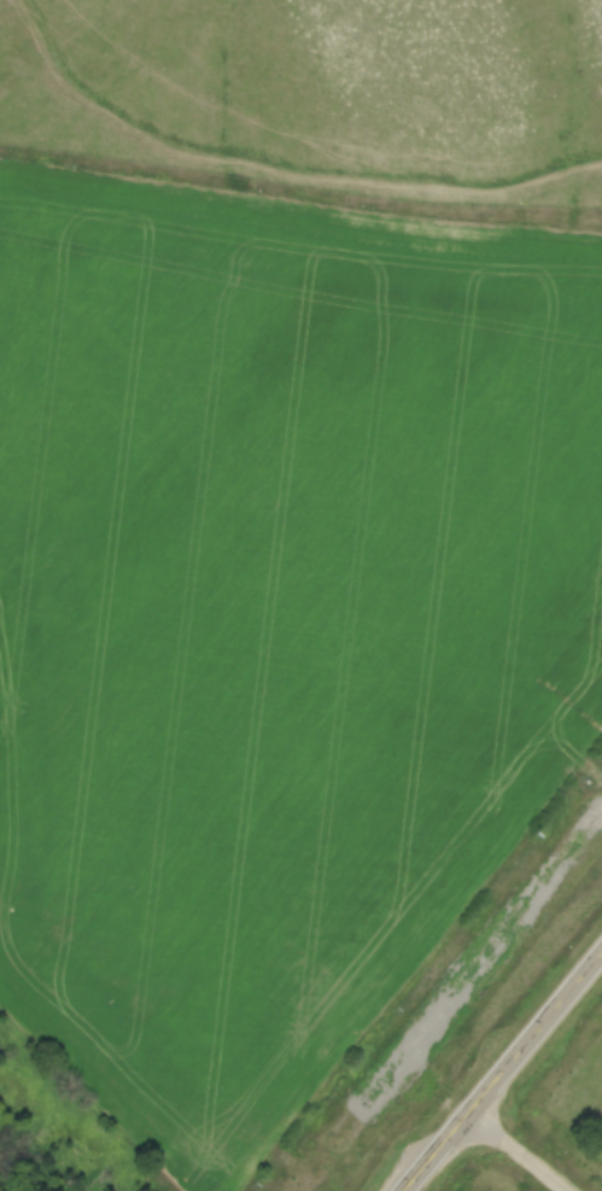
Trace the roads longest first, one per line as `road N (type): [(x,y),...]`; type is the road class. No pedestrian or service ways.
road 1 (secondary): [(401,1190),(601,951)]
road 2 (residential): [(468,1111),(571,1190)]

